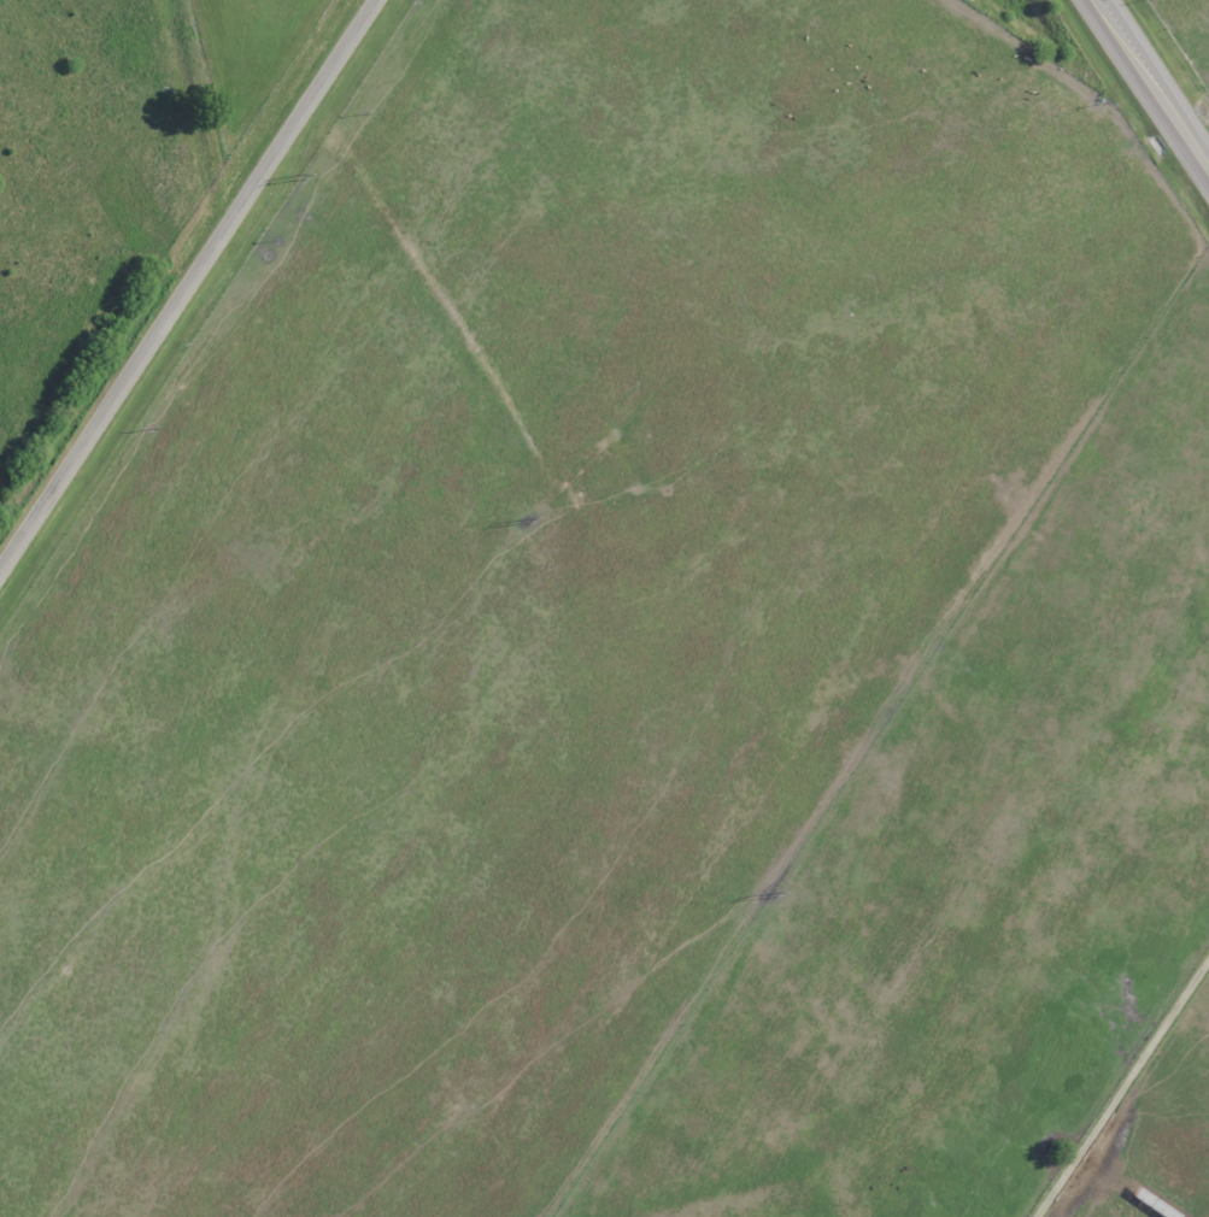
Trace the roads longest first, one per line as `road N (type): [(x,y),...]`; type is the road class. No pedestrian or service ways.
road 1 (tertiary): [(0,570),(374,0)]
road 2 (trunk): [(1208,164),(1101,0)]

